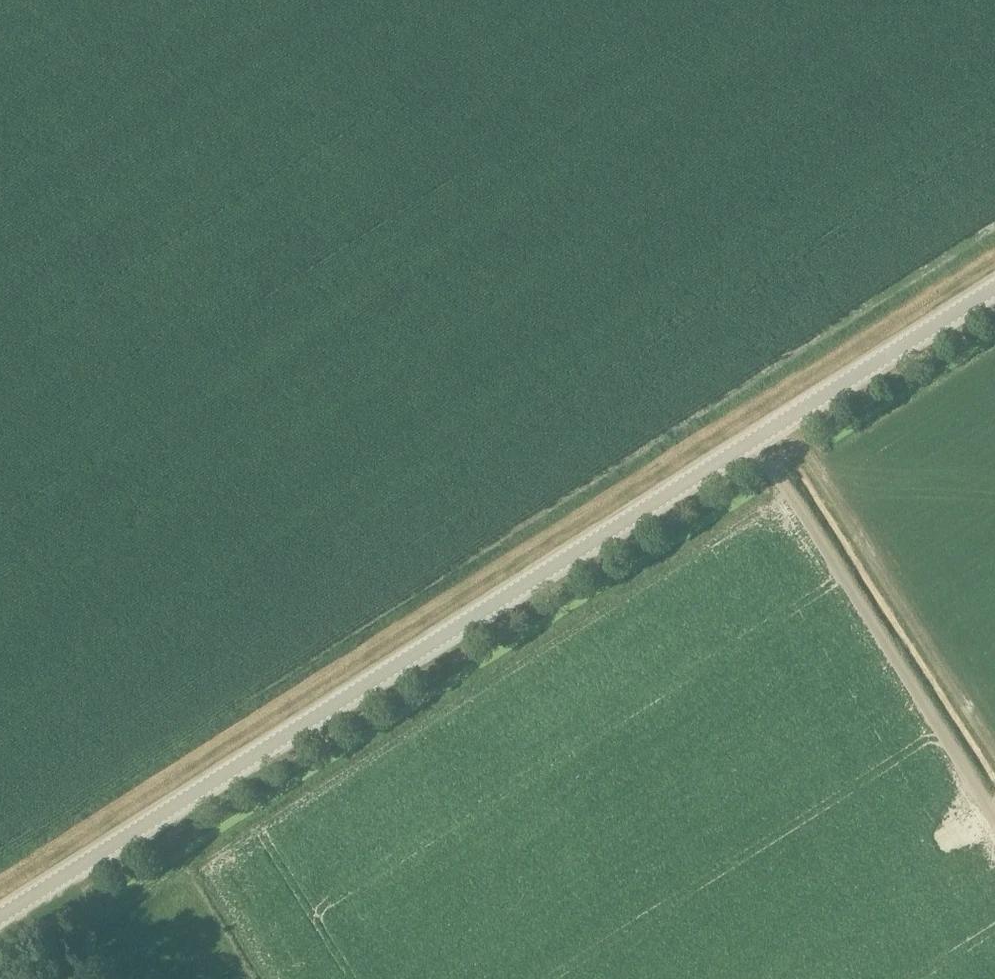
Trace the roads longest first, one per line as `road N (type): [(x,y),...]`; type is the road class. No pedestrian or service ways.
road 1 (unclassified): [(0,916),(994,287)]

